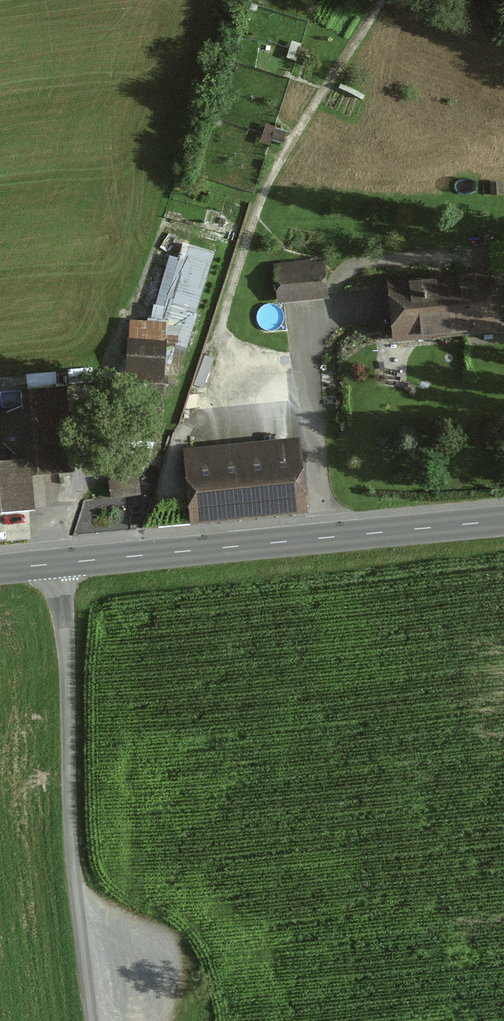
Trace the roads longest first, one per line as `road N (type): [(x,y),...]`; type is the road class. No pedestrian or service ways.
road 1 (unclassified): [(92,1020),(72,842),(60,563)]
road 2 (residential): [(323,539),(304,318),(356,314)]
road 3 (secondary): [(323,539),(60,563)]
road 4 (secondary): [(503,520),(323,539)]

